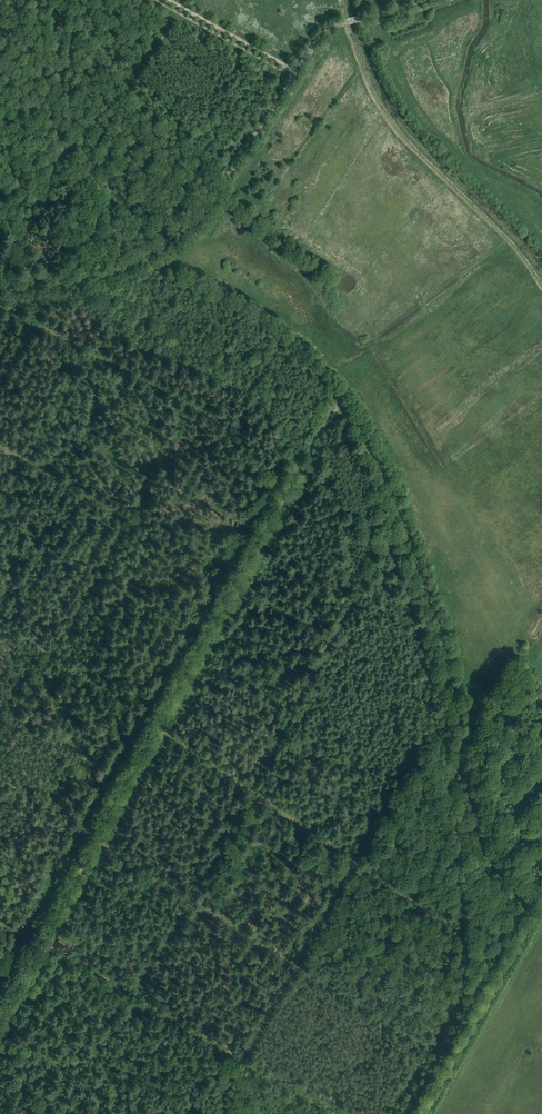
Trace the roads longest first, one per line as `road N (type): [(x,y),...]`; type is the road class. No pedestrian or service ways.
road 1 (track): [(344,408),(293,470),(0,1011)]
road 2 (track): [(541,900),(501,872),(482,841),(438,620),(400,511),(344,408)]
road 3 (track): [(93,837),(430,1046),(465,988),(464,930)]
road 4 (track): [(0,286),(83,278),(180,234),(205,211),(297,71)]
road 5 (track): [(343,1113),(36,945)]
road 6 (track): [(252,790),(400,511)]
road 7 (track): [(437,719),(356,861),(252,790)]
road 8 (track): [(143,256),(270,327),(344,408)]
road 9 (track): [(138,1001),(252,790)]
road 10 (track): [(245,1059),(356,861)]
road 11 (track): [(129,708),(0,620)]
road 12 (track): [(128,520),(0,447)]
road 13 (track): [(168,0),(289,67)]

